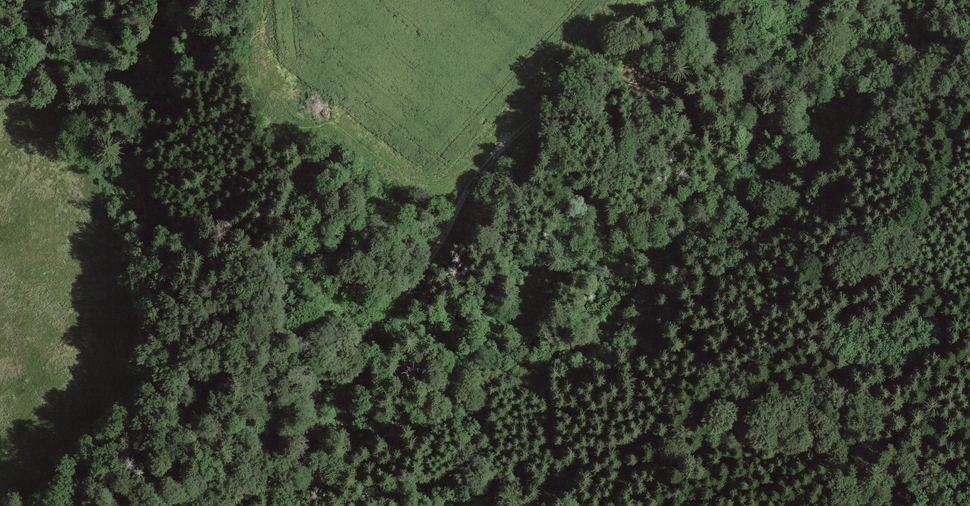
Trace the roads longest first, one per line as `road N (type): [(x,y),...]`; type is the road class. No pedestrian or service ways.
road 1 (track): [(446,505),(713,442),(969,465)]
road 2 (track): [(225,505),(259,490),(305,485),(336,468),(353,363),(440,245),(467,189),(509,142)]
road 3 (track): [(267,10),(271,83),(307,121),(353,136),(402,173),(433,182),(454,177),(495,134),(509,142)]
road 4 (track): [(509,142),(643,0)]

